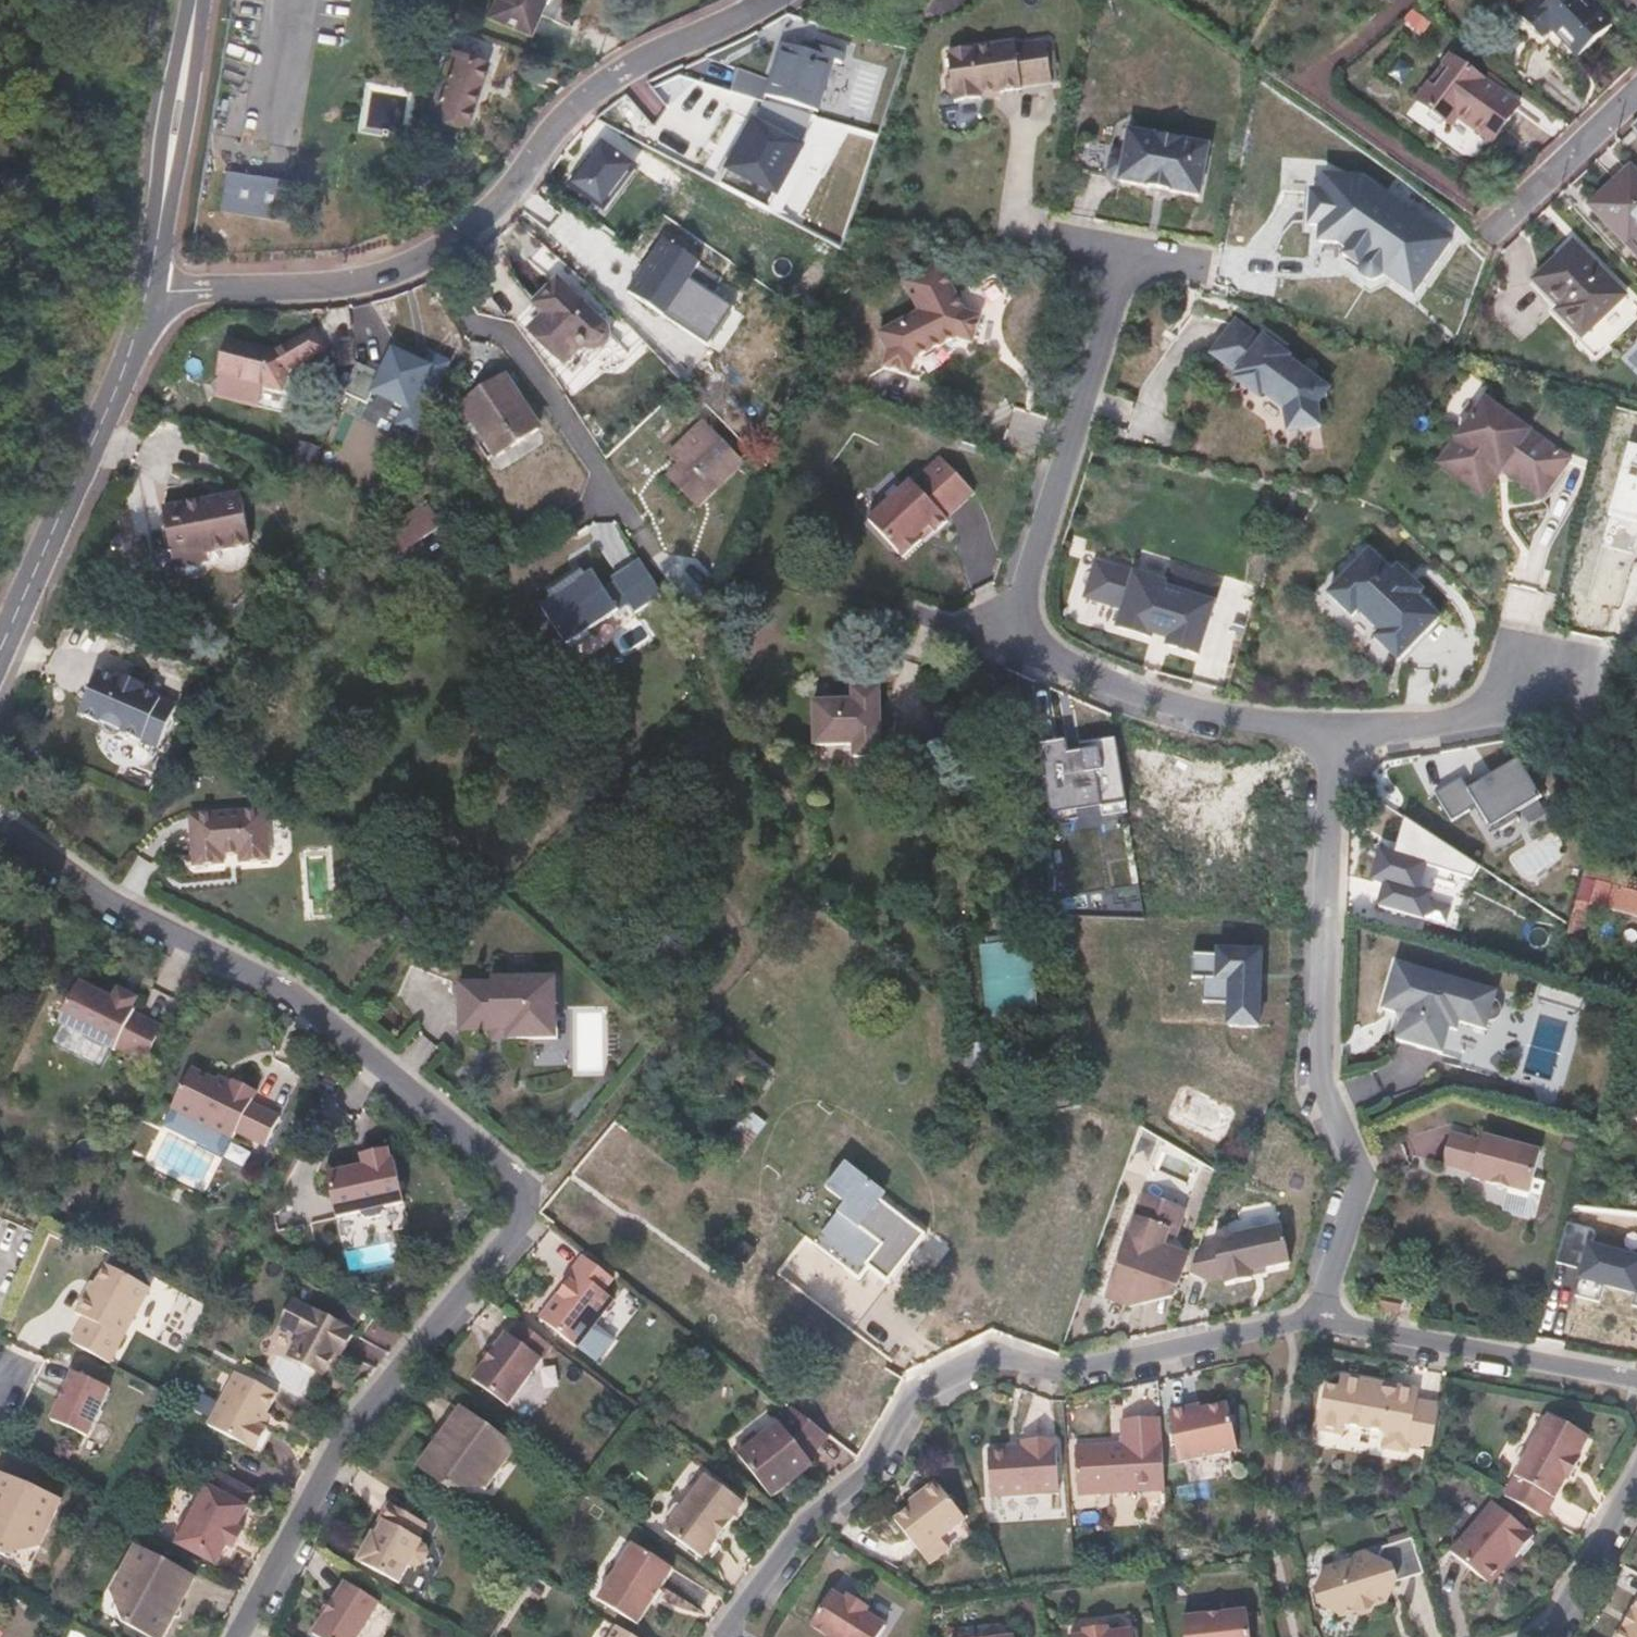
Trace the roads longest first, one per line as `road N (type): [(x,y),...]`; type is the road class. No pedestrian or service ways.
road 1 (residential): [(767,0),(588,94),(505,203),(427,262),(340,285),(148,288)]
road 2 (residential): [(732,1636),(802,1526),(893,1454),(930,1381),(1000,1359),(1069,1386),(1299,1330)]
road 3 (residential): [(1329,735),(1279,733),(1169,704),(1049,657),(1028,636),(1020,599),(1026,563),(1118,267)]
road 4 (residential): [(537,1200),(761,939),(796,880),(792,803),(706,639)]
road 5 (residential): [(0,826),(107,898),(295,997),(537,1200)]
road 6 (residential): [(1329,735),(1316,1104),(1348,1176),(1299,1330)]
road 7 (residential): [(537,1200),(352,1419),(227,1636)]
road 8 (tertiary): [(0,650),(125,368),(148,288)]
road 9 (residential): [(1299,1330),(1636,1384)]
road 10 (tertiary): [(157,240),(189,102),(196,0)]
road 11 (tertiary): [(195,0),(170,99),(157,240)]
road 12 (residential): [(1545,674),(1463,719),(1373,737),(1329,735)]
road 13 (residential): [(1497,236),(1636,103)]
road 14 (residential): [(1558,1636),(1636,1485)]

